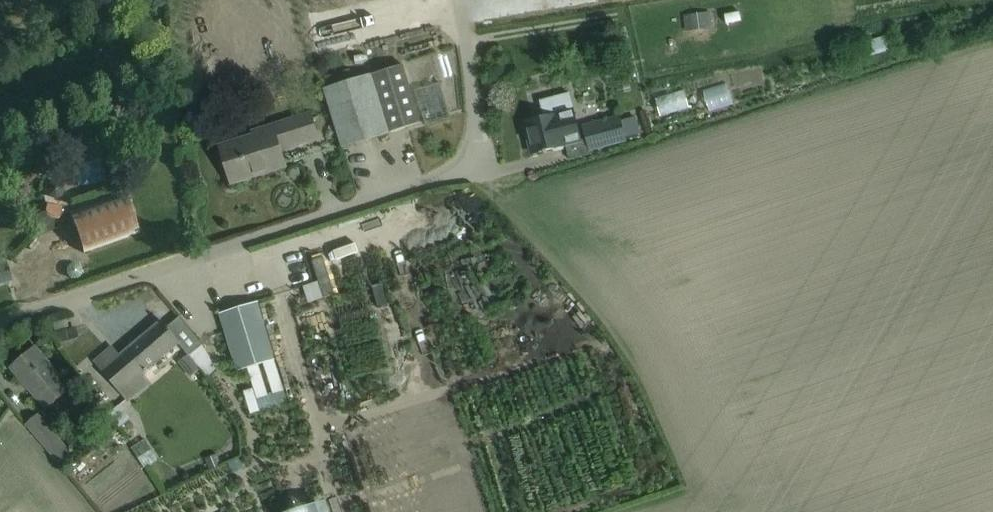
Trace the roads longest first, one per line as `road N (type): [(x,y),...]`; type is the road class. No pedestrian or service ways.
road 1 (unclassified): [(0,325),(454,170),(468,159),(475,116),(457,0)]

